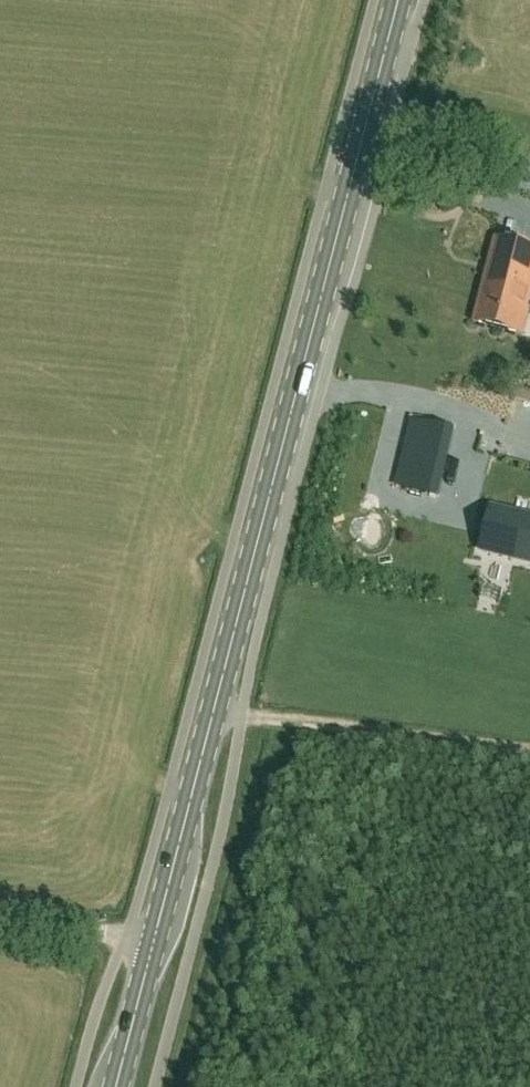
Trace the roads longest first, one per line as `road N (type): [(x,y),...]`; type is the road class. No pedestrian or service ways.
road 1 (secondary): [(154,946),(399,0)]
road 2 (secondary): [(115,1086),(154,946)]
road 3 (track): [(130,941),(0,931)]

